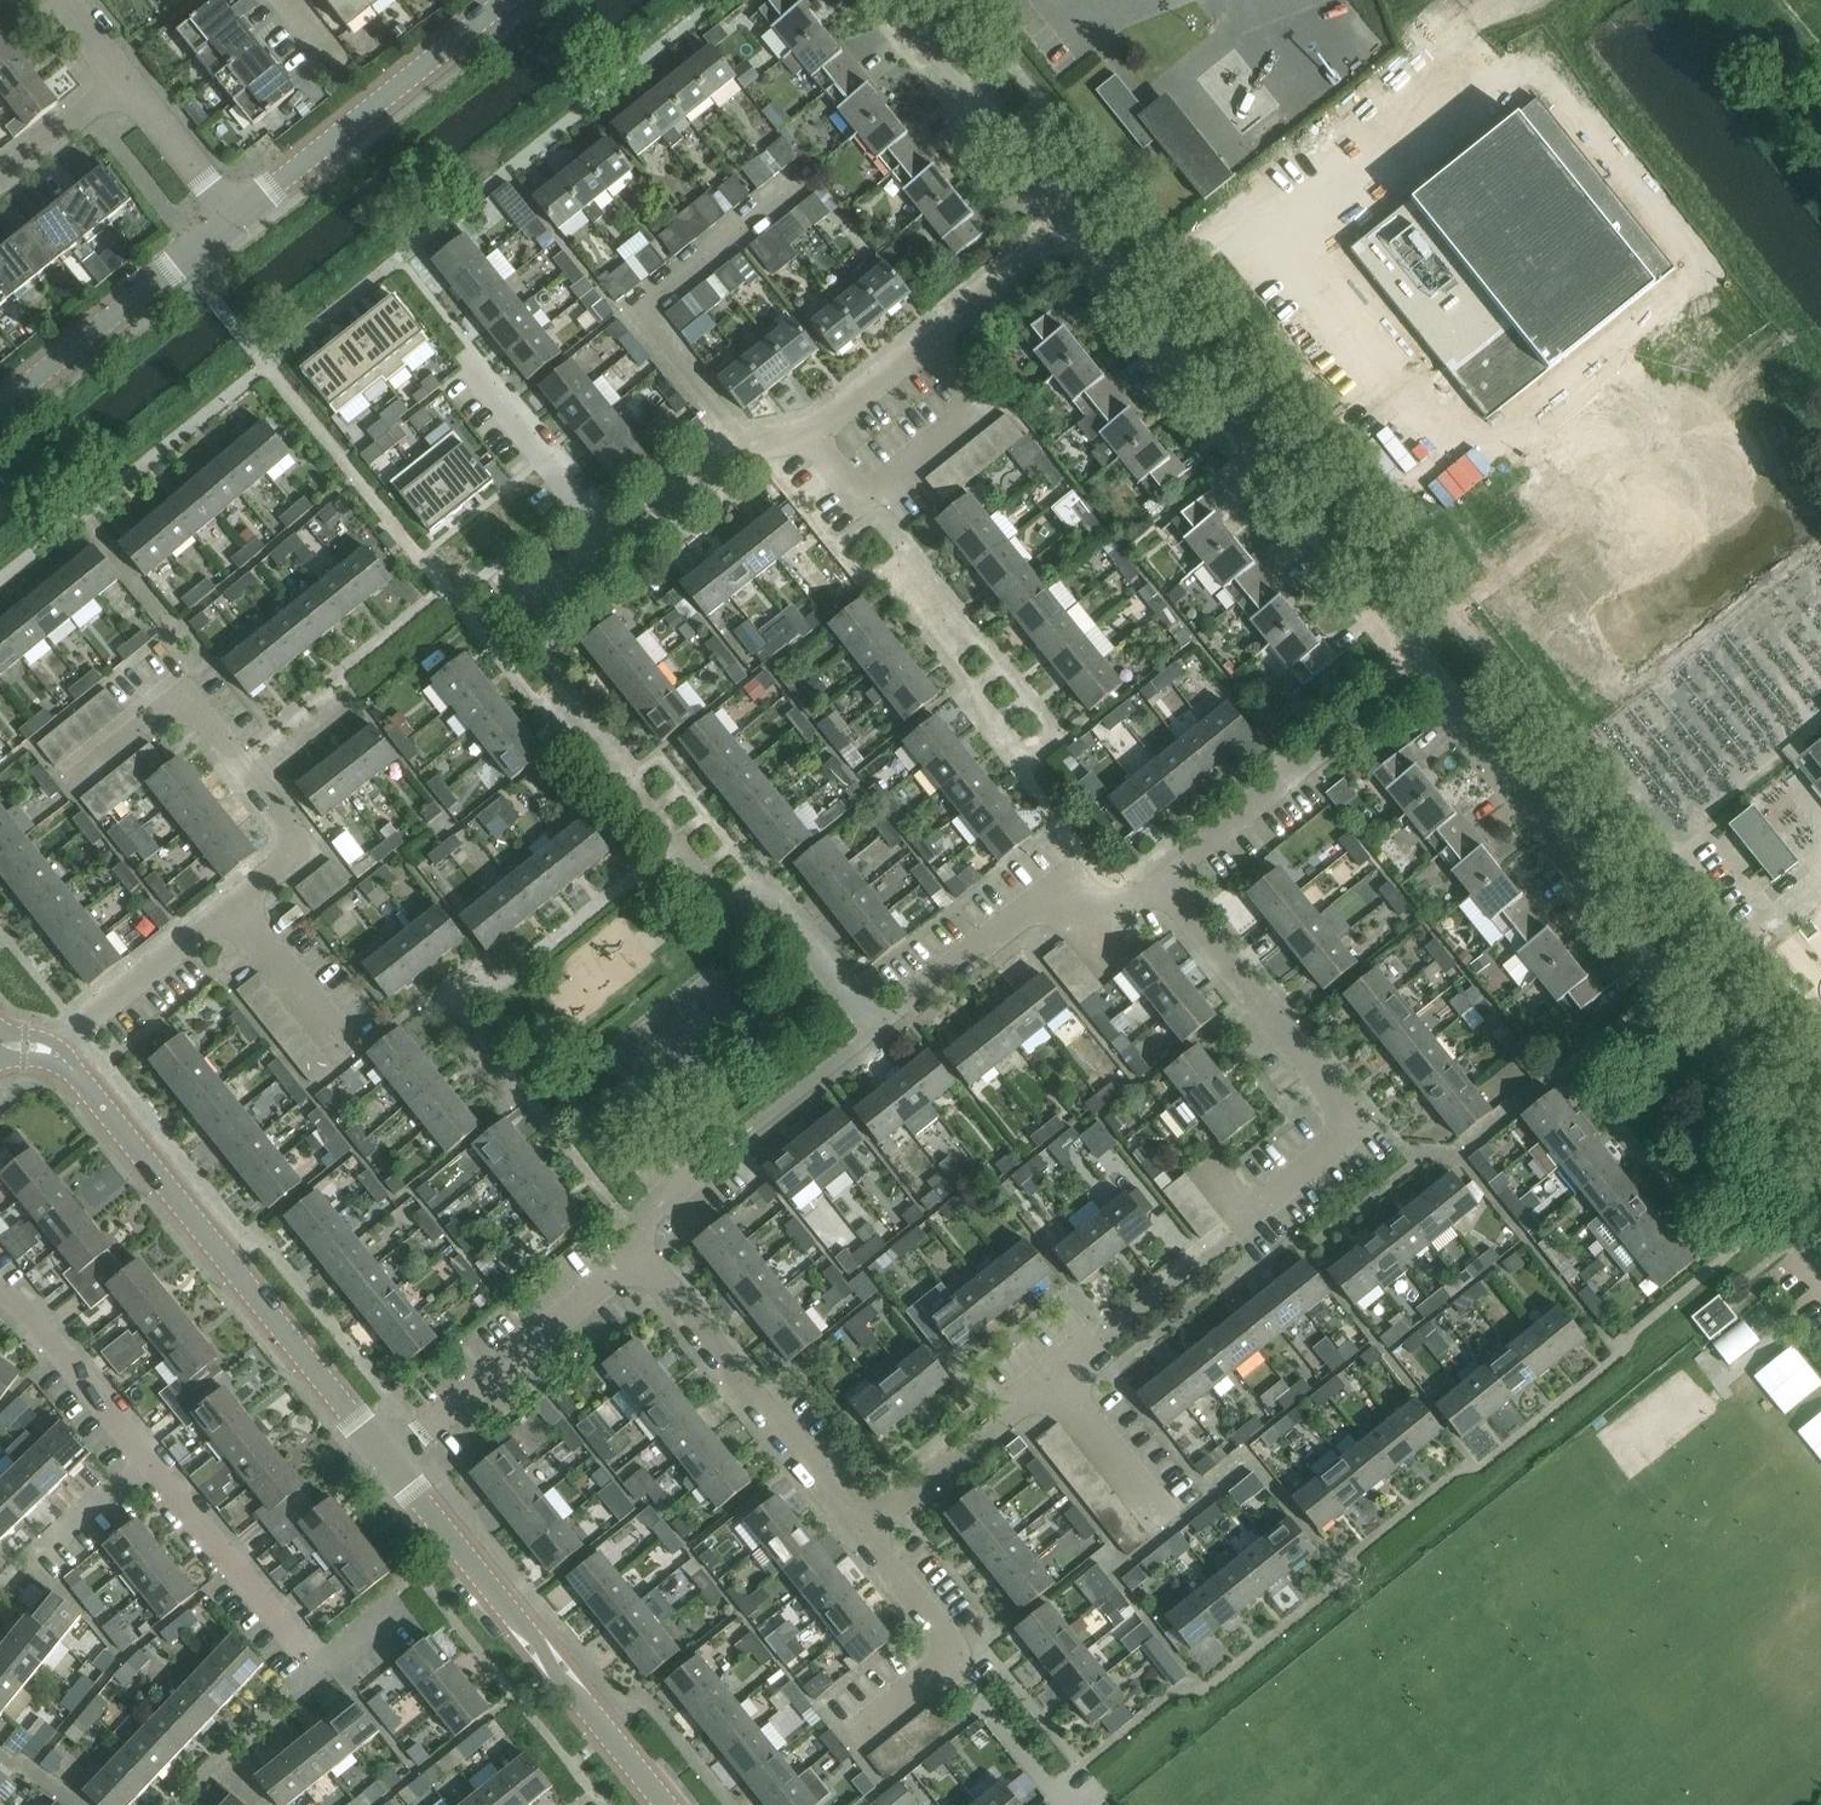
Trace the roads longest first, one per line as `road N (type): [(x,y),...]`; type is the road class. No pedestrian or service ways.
road 1 (residential): [(635,1257),(659,1203),(1040,900),(1120,910),(1160,879)]
road 2 (residential): [(1820,1144),(1424,663)]
road 3 (residential): [(1424,663),(1350,549),(1068,222)]
road 4 (tertiary): [(386,1462),(61,1057)]
road 5 (residential): [(1203,1164),(1245,1216),(1340,1142),(1349,1119),(1160,879)]
road 6 (tertiary): [(665,1804),(386,1462)]
road 7 (residential): [(235,909),(286,868),(290,837),(183,700),(68,790)]
road 8 (residential): [(863,1527),(1050,1389),(1061,1389),(1169,1515)]
road 9 (residential): [(403,1608),(321,1672),(148,1461)]
road 10 (residential): [(863,1527),(635,1257)]
road 11 (residential): [(523,627),(773,438),(805,430)]
road 12 (residential): [(244,218),(508,0)]
road 13 (residential): [(1160,879),(1424,663)]
road 14 (residential): [(386,1462),(635,1257)]
road 15 (residential): [(0,416),(244,218)]
road 16 (residential): [(805,430),(853,487),(869,490),(903,474),(970,420),(973,388),(930,336)]
road 17 (residential): [(1068,222),(889,0)]
road 18 (residential): [(852,1732),(946,1654),(945,1624),(863,1527)]
road 19 (residential): [(61,1057),(235,909)]
road 20 (residential): [(148,1461),(49,1339),(0,1293)]
road 21 (residential): [(0,1596),(148,1461)]
road 22 (residential): [(244,218),(122,82)]
road 23 (residential): [(235,909),(347,1050)]
road 24 (residential): [(930,336),(1068,222)]
road 25 (residential): [(0,180),(122,82)]
road 26 (residential): [(805,430),(930,336)]

